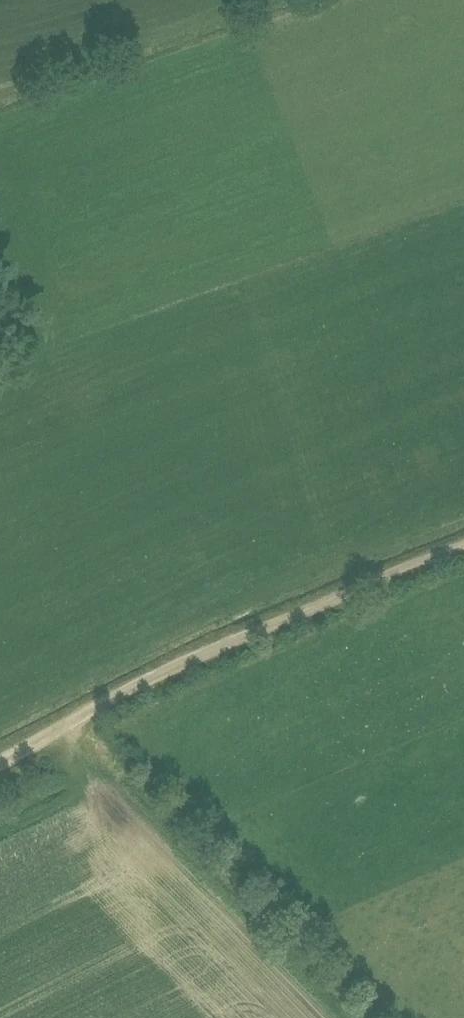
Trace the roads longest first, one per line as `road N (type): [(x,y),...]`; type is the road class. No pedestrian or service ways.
road 1 (track): [(463,550),(197,659),(0,763)]

